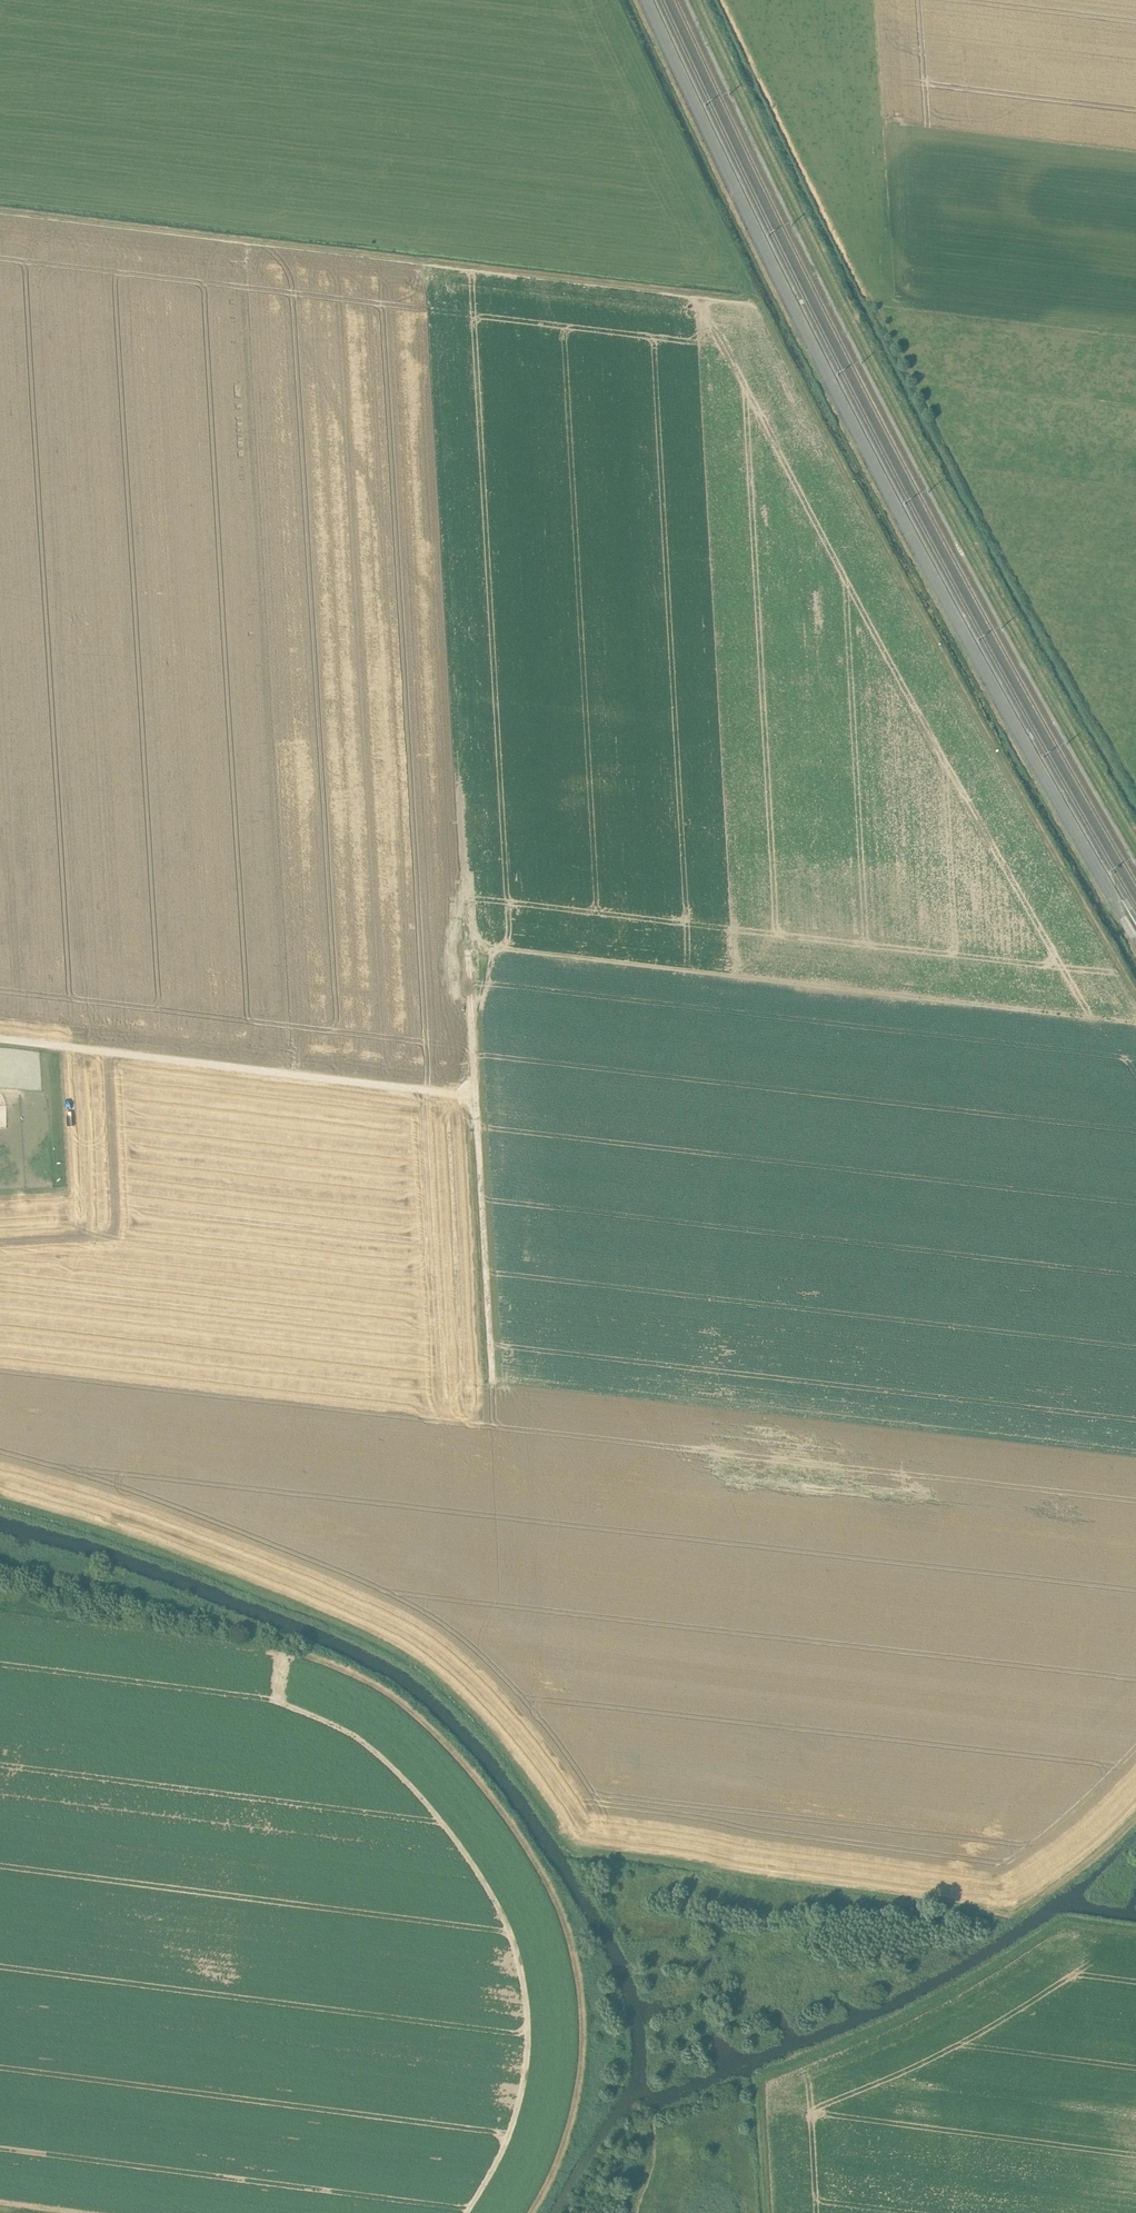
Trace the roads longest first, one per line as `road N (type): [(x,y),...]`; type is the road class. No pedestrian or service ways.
road 1 (track): [(695,0),(868,359),(1135,847)]
road 2 (track): [(0,1038),(475,1096)]
road 3 (track): [(490,1381),(466,943)]

